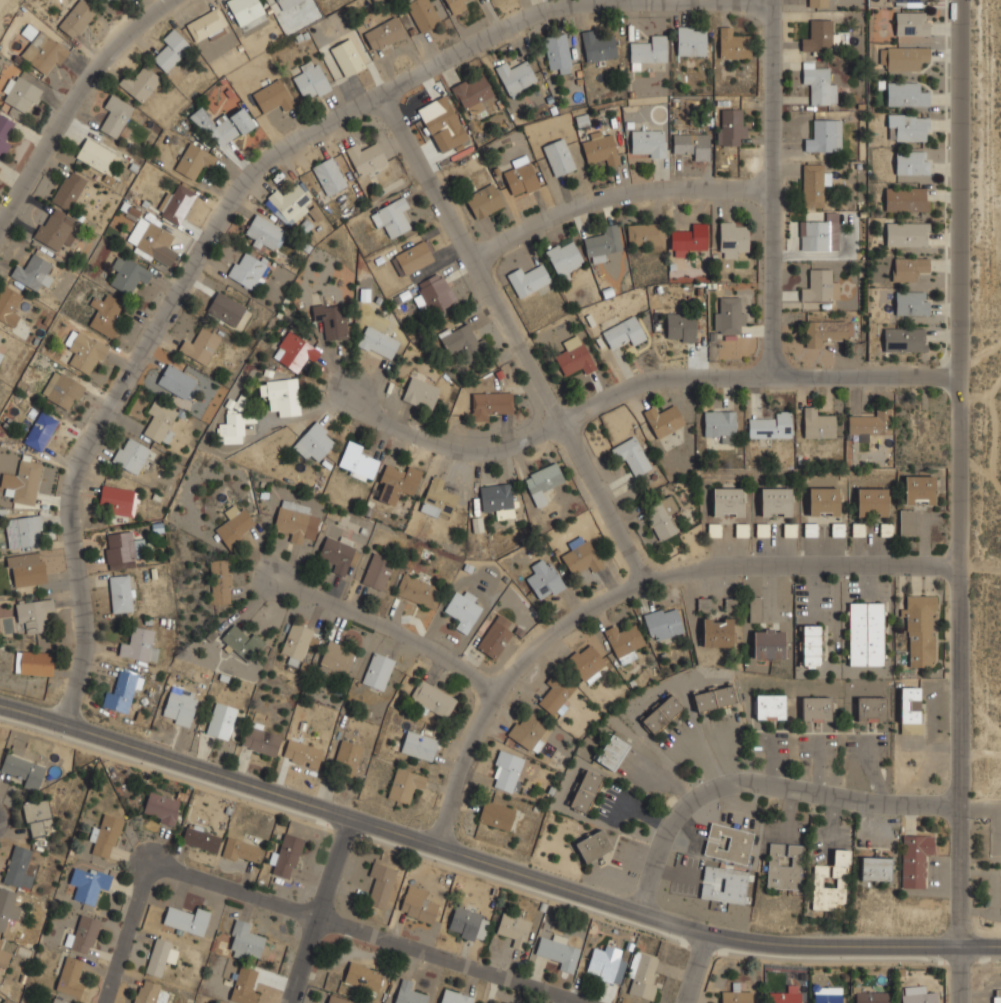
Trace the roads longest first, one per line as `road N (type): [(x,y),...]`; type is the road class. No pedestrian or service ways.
road 1 (tertiary): [(0,703),(713,937),(1000,946)]
road 2 (residential): [(962,0),(962,1002)]
road 3 (residential): [(65,721),(86,659),(74,515),(90,448),(238,195),(306,136),(527,17),(574,0)]
road 4 (residential): [(959,565),(745,566),(652,577),(594,604),(542,646),(474,731),(438,846)]
road 5 (residential): [(103,1002),(150,861),(576,1002)]
road 6 (residential): [(378,96),(652,577)]
road 7 (residential): [(561,424),(657,374),(962,377)]
road 8 (residential): [(652,913),(668,833),(690,803),(721,785),(769,779),(958,806)]
road 9 (residential): [(775,0),(772,375)]
road 10 (residential): [(468,264),(566,208),(658,187),(774,189)]
road 11 (residential): [(0,226),(92,72),(167,0)]
road 12 (residential): [(503,688),(450,649),(275,579)]
road 13 (residential): [(561,424),(500,448),(457,444),(350,393)]
road 14 (residential): [(290,1002),(350,818)]

